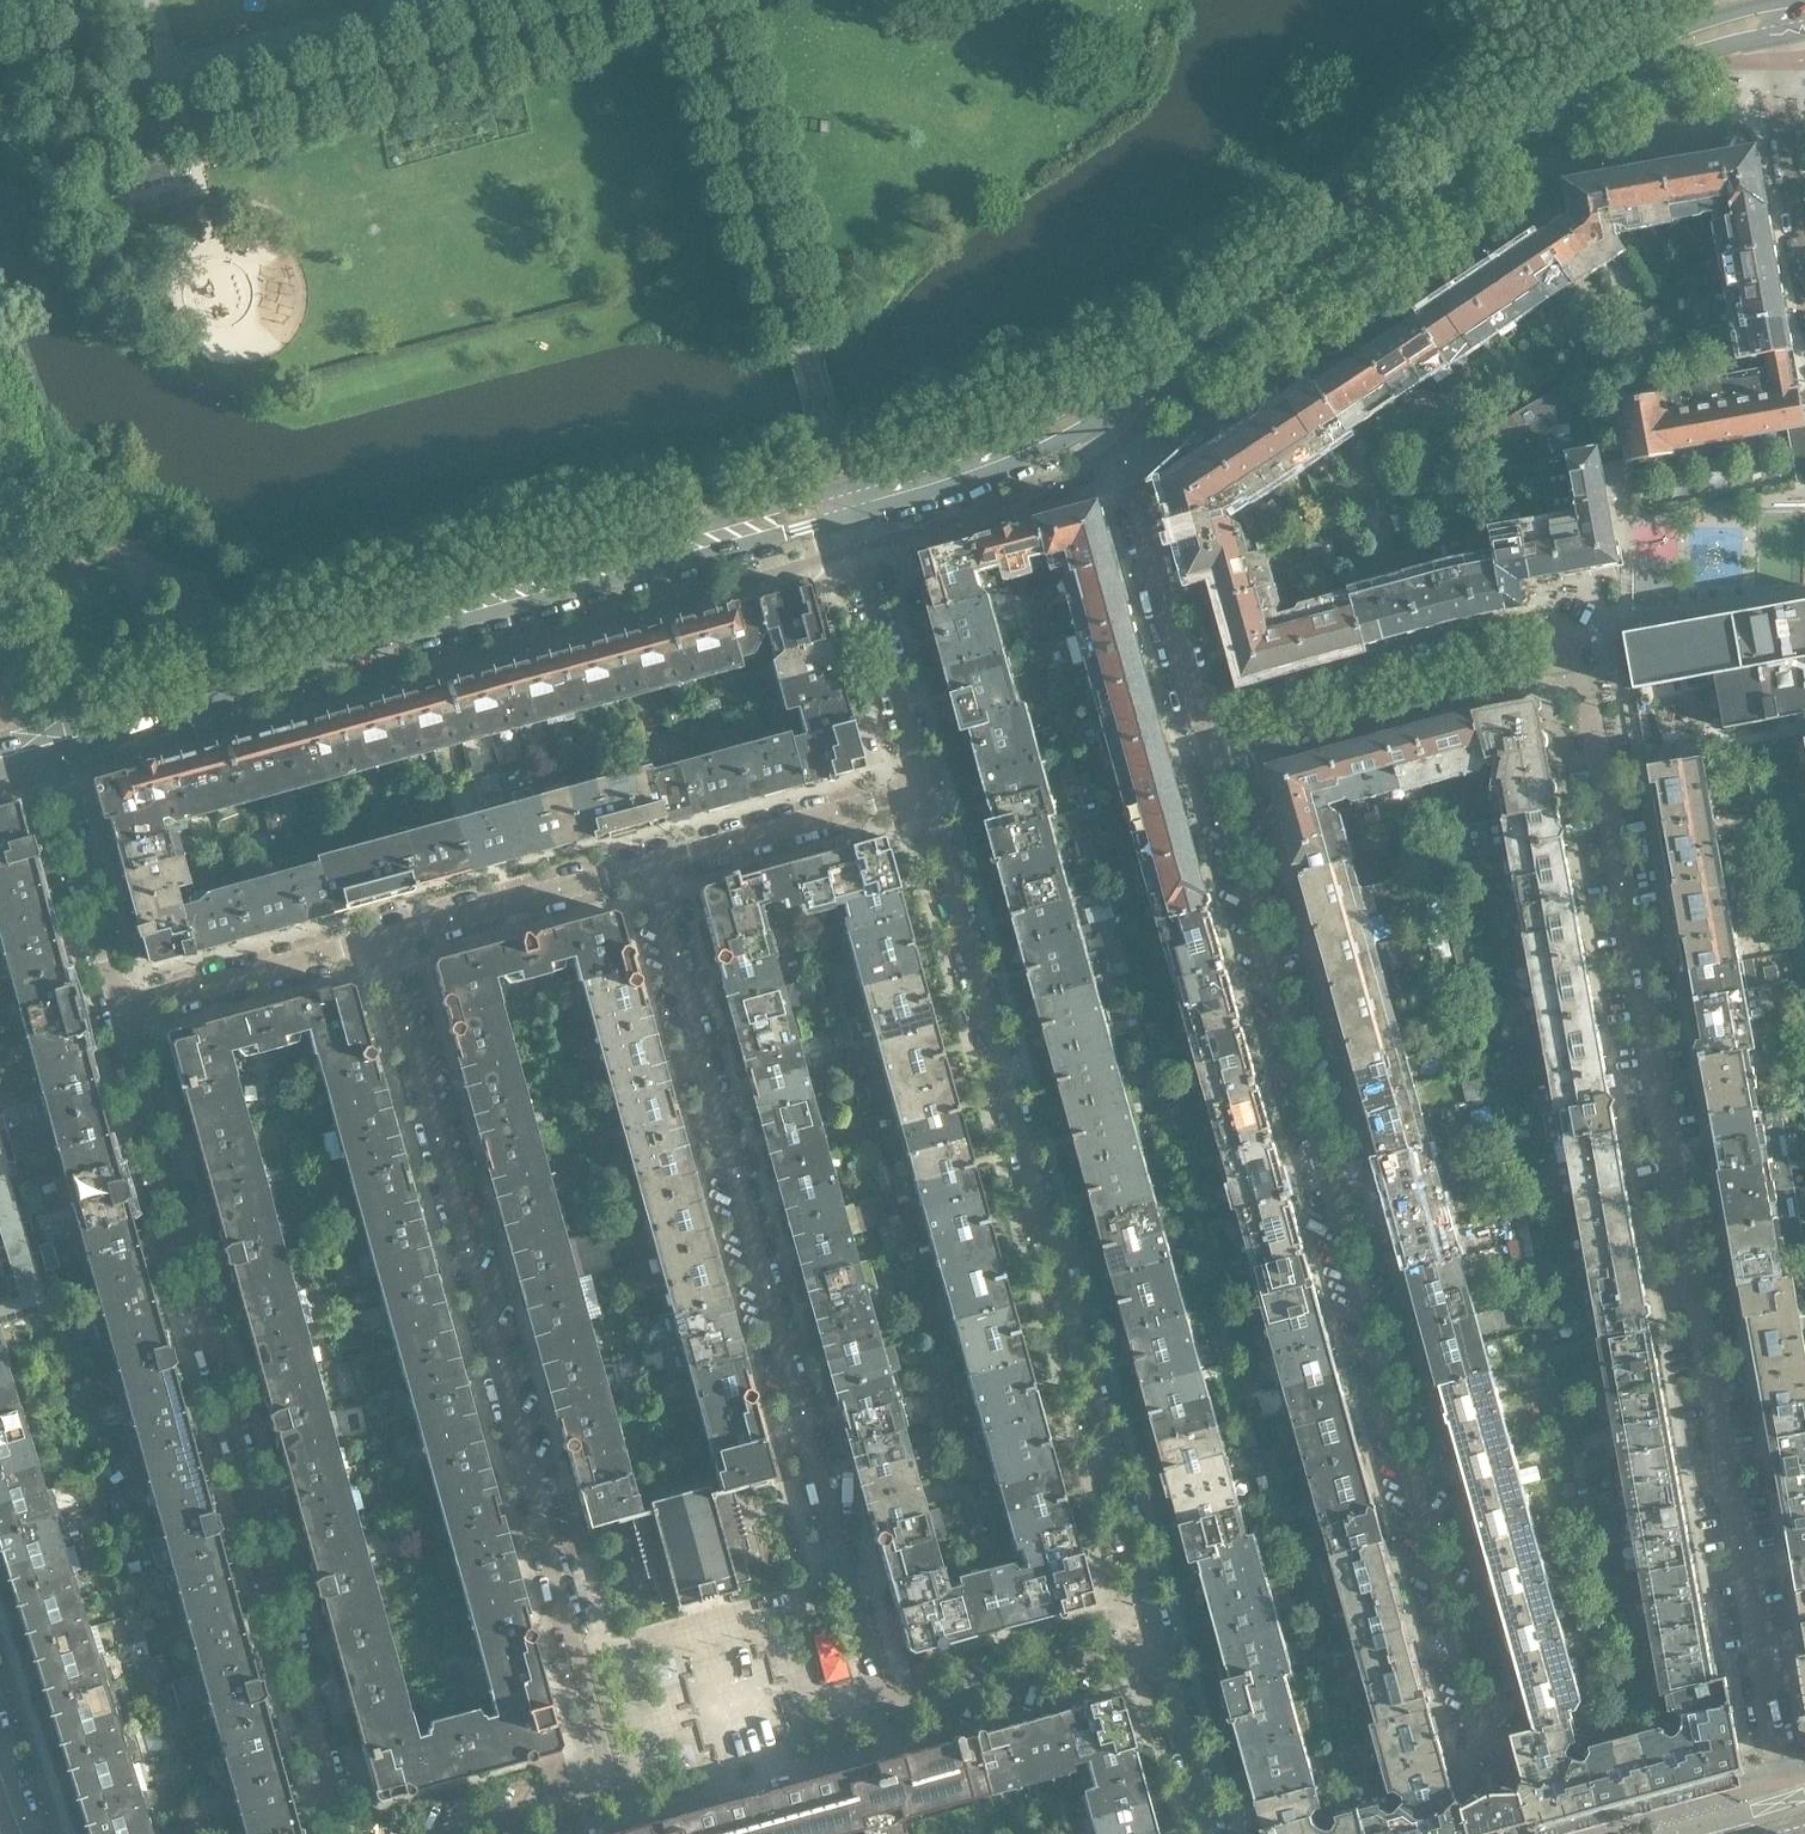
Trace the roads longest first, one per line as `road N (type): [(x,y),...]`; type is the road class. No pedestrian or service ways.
road 1 (residential): [(1791,1800),(1572,659)]
road 2 (residential): [(1154,1639),(886,1705),(867,1668),(652,867)]
road 3 (residential): [(1504,1833),(1212,748)]
road 4 (residential): [(395,1833),(600,1773),(382,941)]
road 5 (residential): [(919,794),(1154,1639)]
road 6 (residential): [(120,1009),(344,1833)]
road 7 (secondary): [(840,487),(472,593),(39,733)]
road 8 (secondary): [(46,755),(321,661),(847,516)]
road 9 (secondary): [(1761,18),(1716,13),(1554,93),(1091,390)]
road 10 (secondary): [(1106,416),(1524,138),(1594,97),(1723,44),(1761,18)]
road 11 (residential): [(1572,659),(1561,625),(1205,719)]
road 12 (residential): [(1572,659),(1212,748)]
road 13 (residential): [(1205,719),(1106,416)]
road 14 (residential): [(847,516),(919,794)]
road 15 (residential): [(652,867),(382,941)]
road 16 (secondary): [(847,516),(1042,453),(1106,416)]
road 17 (residential): [(919,794),(652,867)]
road 18 (residential): [(382,941),(120,1009)]
road 19 (secondary): [(1091,390),(997,439),(840,487)]
road 20 (residential): [(120,1009),(46,755)]
road 21 (residential): [(1761,18),(1804,250)]
road 22 (residential): [(1210,1833),(1154,1639)]
road 23 (tertiary): [(1791,1800),(1671,1833)]

